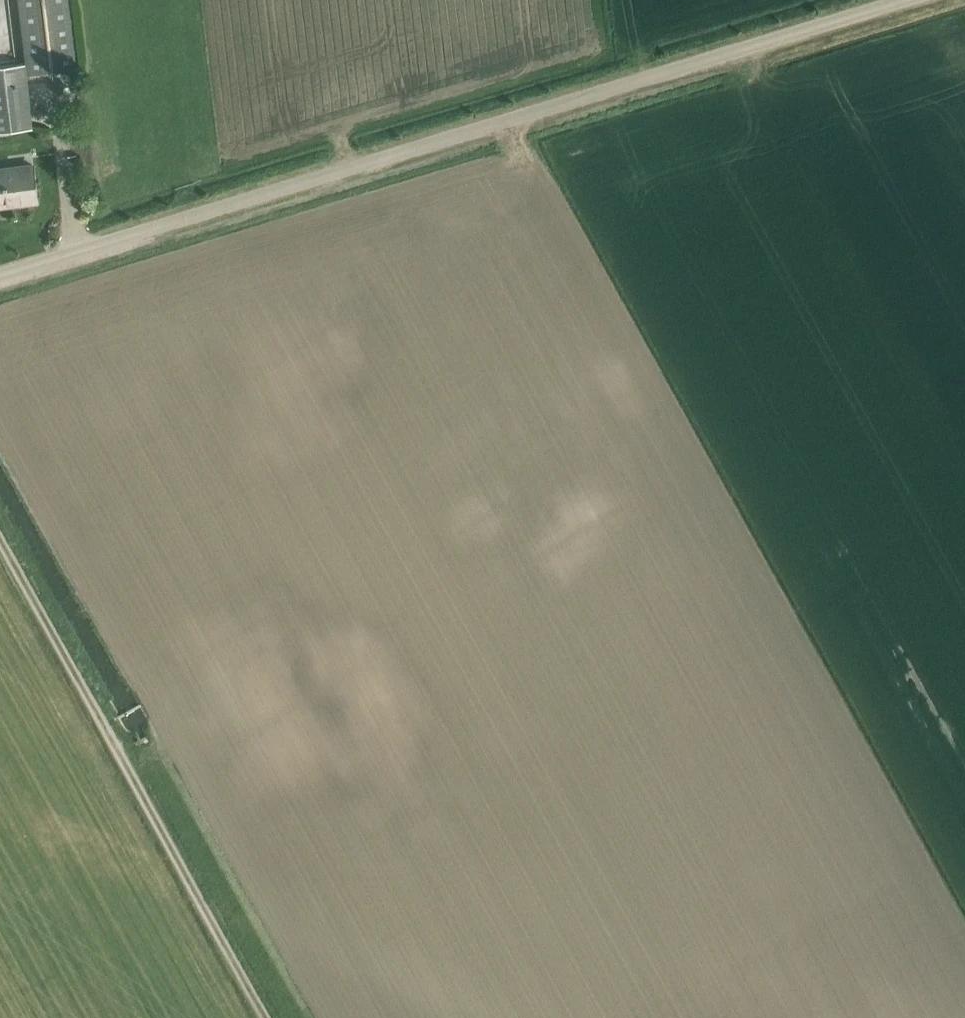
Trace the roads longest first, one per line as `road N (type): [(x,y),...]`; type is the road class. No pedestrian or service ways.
road 1 (unclassified): [(0,273),(905,0)]
road 2 (track): [(0,546),(262,1017)]

